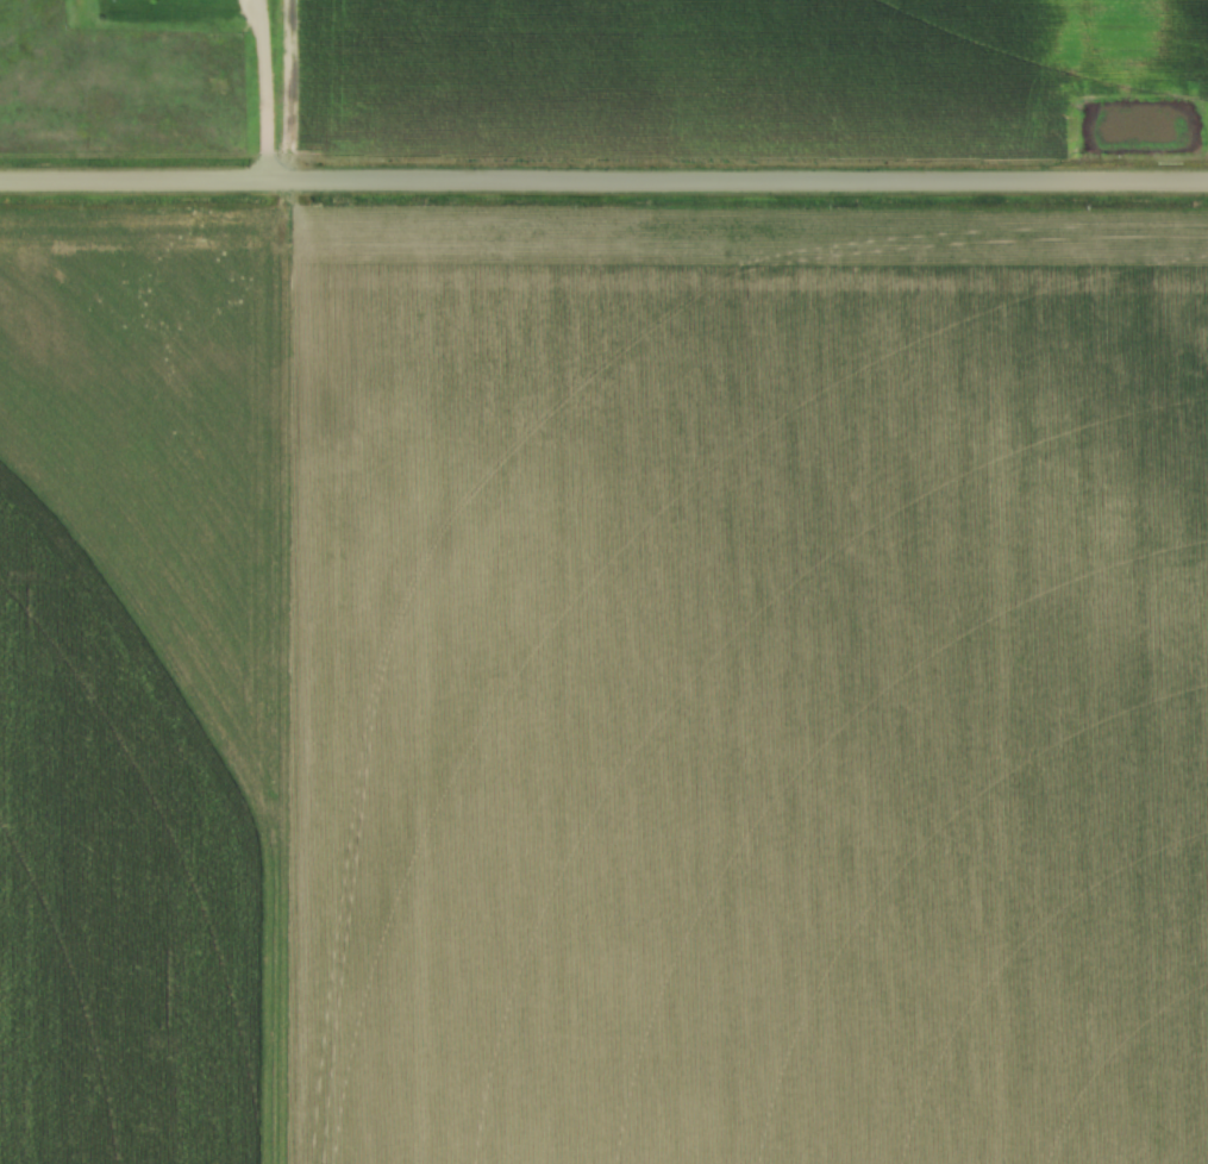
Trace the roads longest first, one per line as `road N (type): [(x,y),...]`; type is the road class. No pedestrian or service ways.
road 1 (residential): [(1207,185),(0,183)]

